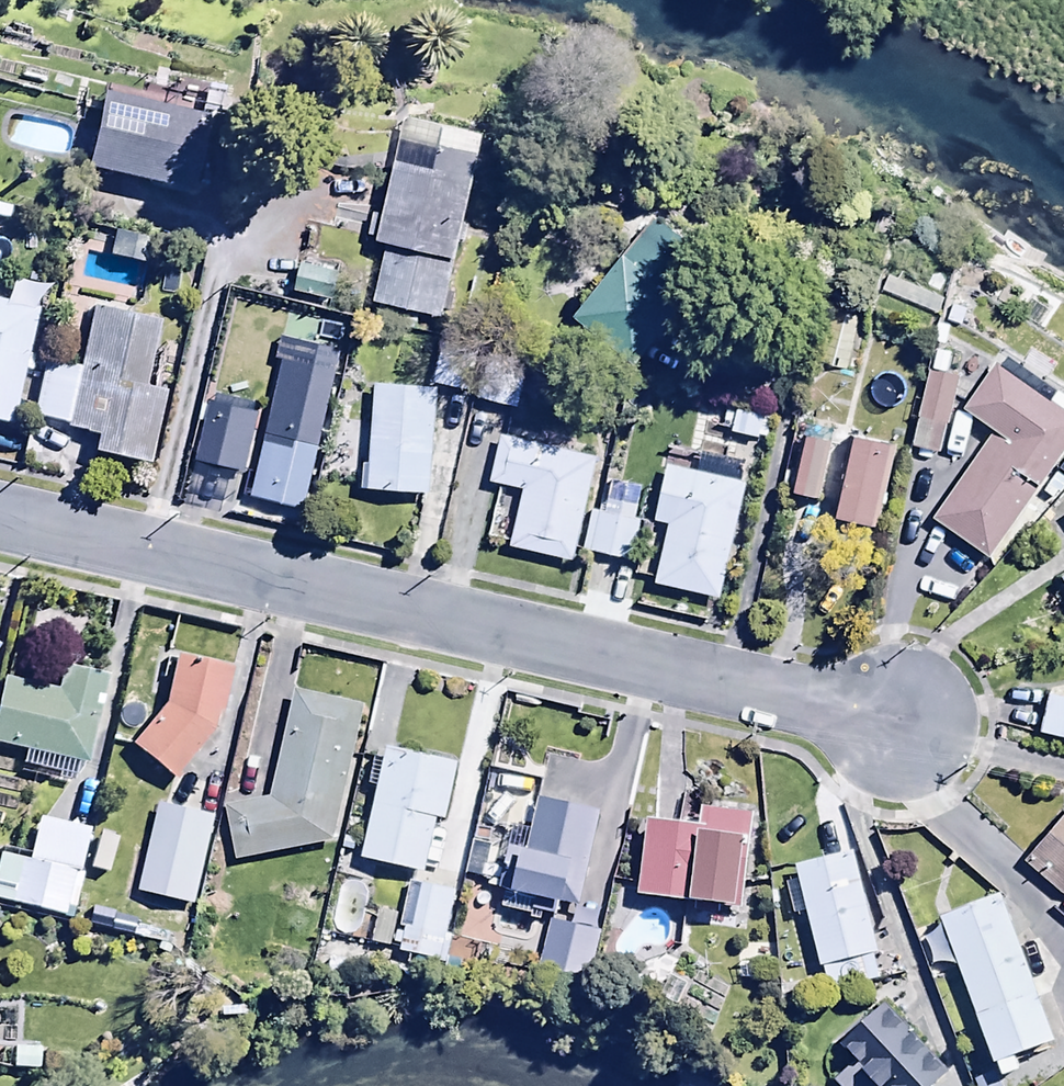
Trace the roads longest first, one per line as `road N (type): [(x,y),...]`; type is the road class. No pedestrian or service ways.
road 1 (residential): [(0,517),(914,727)]

